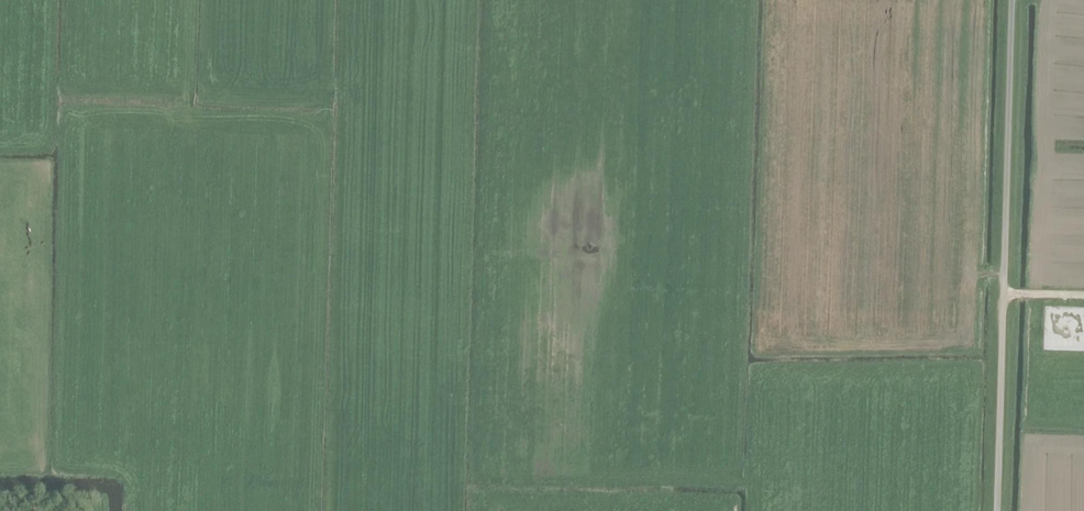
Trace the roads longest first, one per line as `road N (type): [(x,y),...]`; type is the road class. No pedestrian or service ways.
road 1 (unclassified): [(996,510),(1012,0)]

